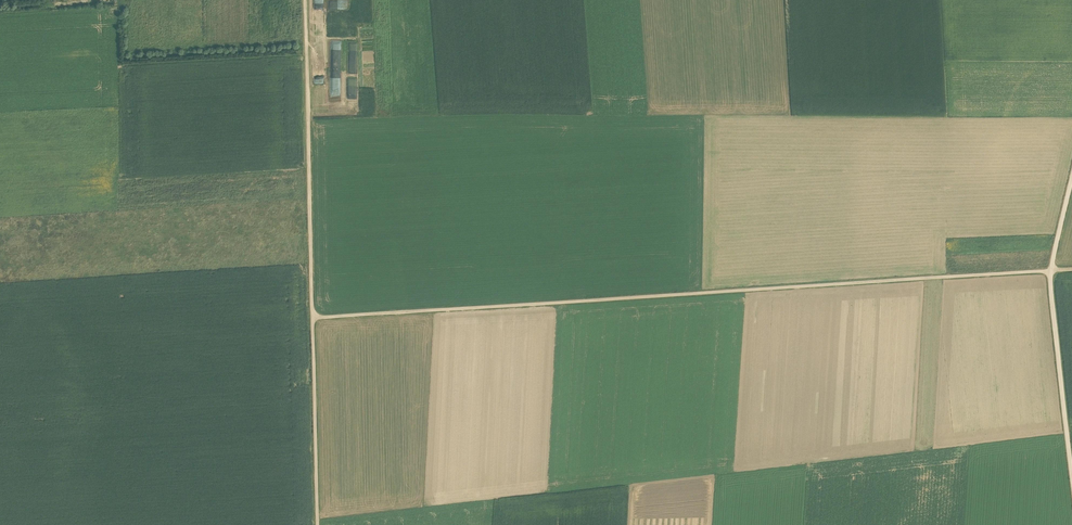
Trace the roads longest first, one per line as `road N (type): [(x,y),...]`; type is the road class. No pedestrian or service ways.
road 1 (track): [(1051,271),(312,317)]
road 2 (track): [(312,317),(306,0)]
road 3 (track): [(1051,271),(1071,478)]
road 4 (track): [(312,317),(316,524)]

